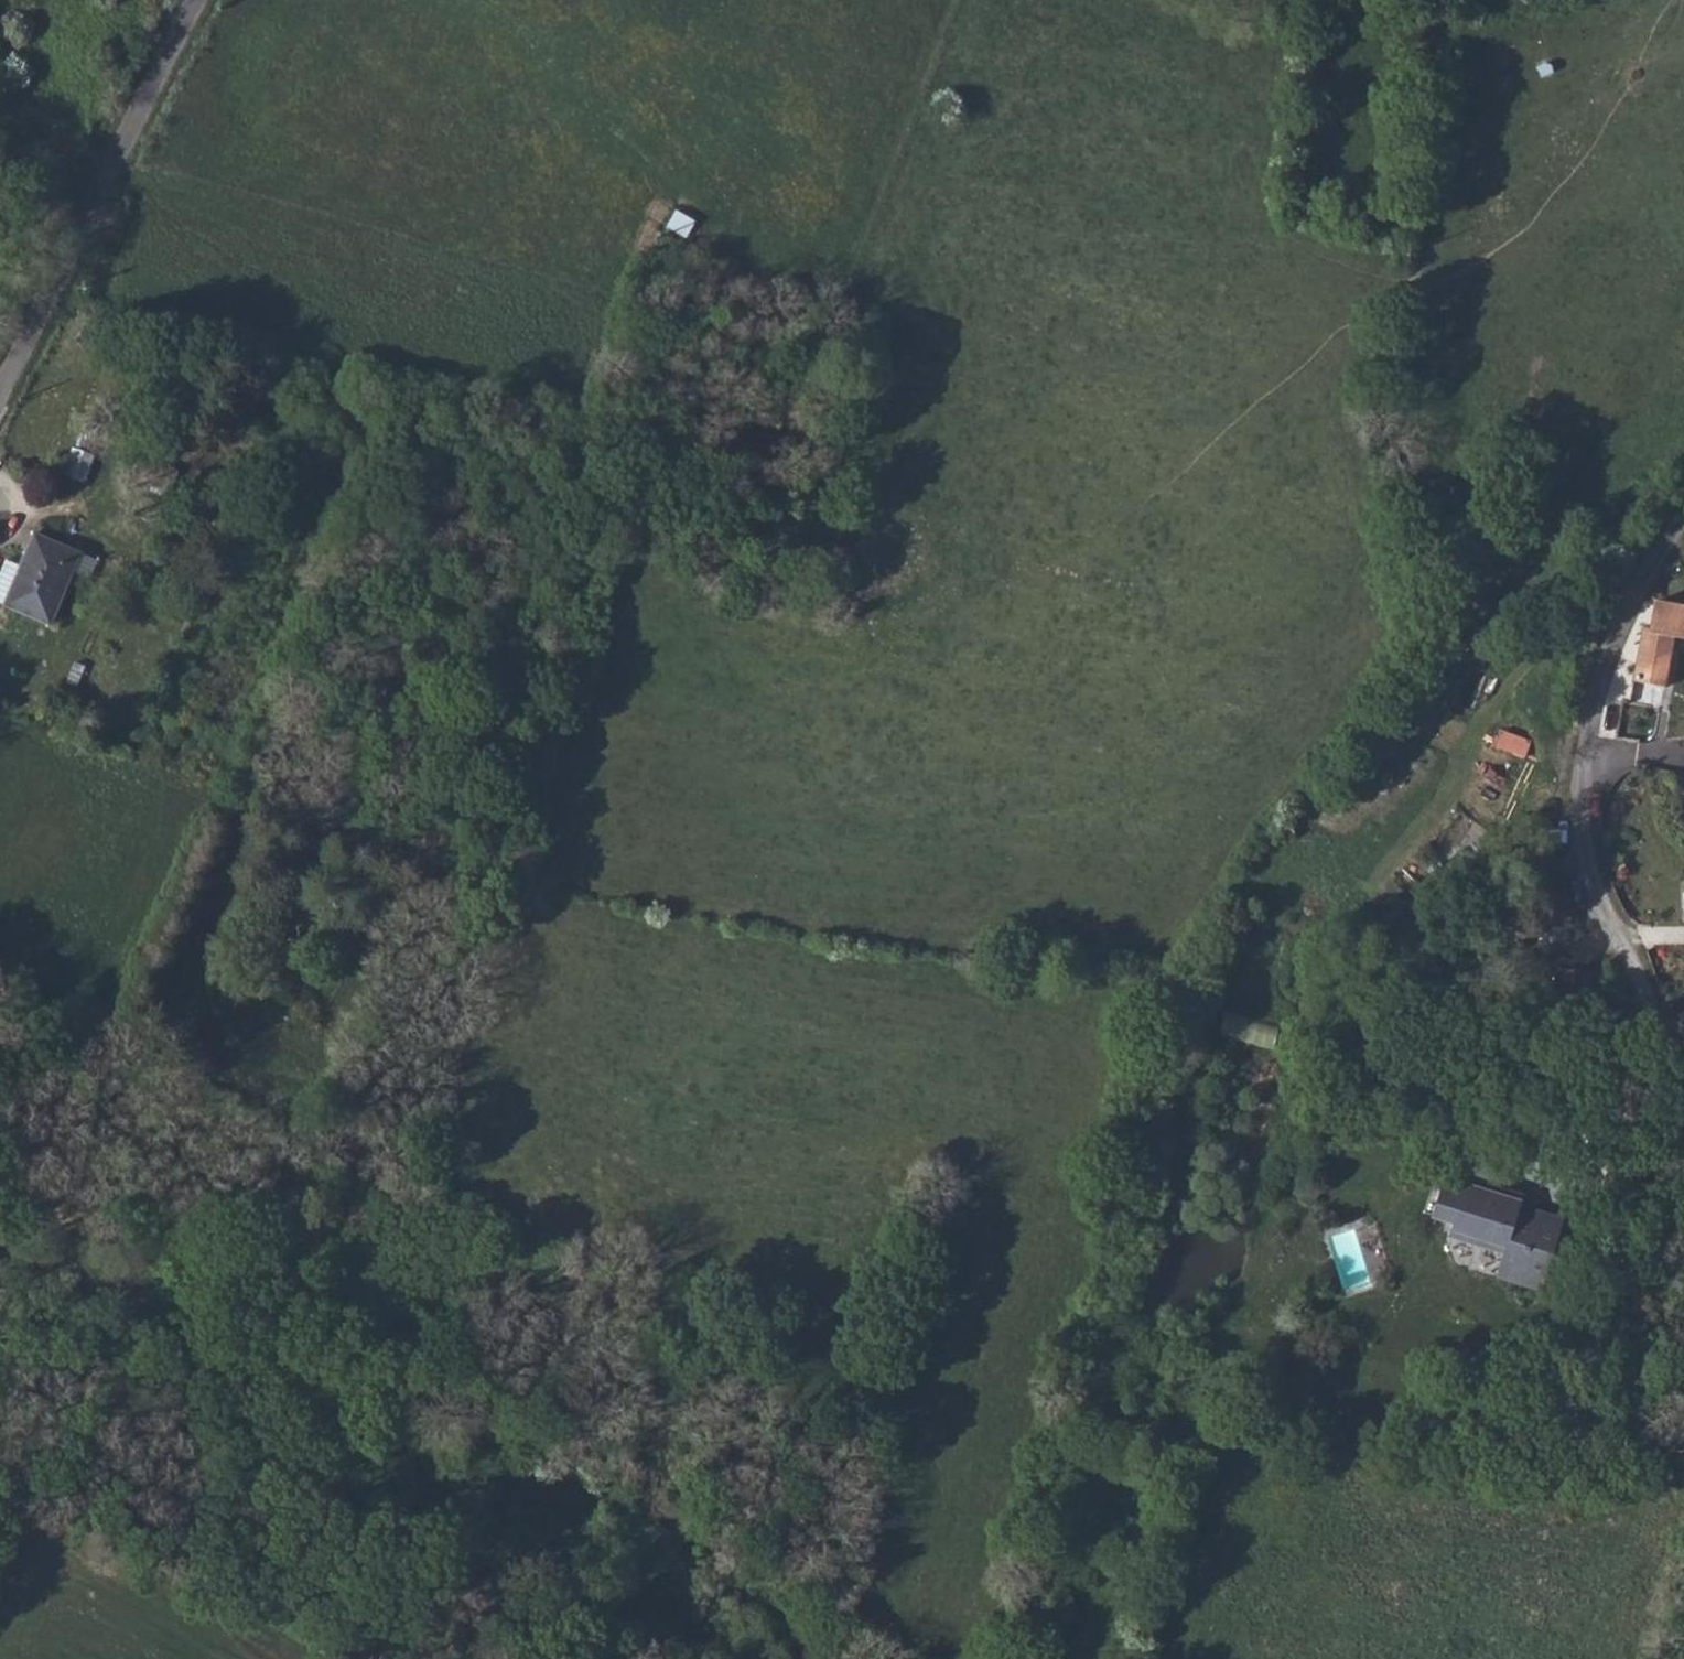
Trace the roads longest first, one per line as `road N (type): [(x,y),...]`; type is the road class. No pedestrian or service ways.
road 1 (track): [(0,725),(410,848),(904,944),(1184,953),(1288,797),(1408,650),(1502,652),(1641,584)]
road 2 (unclassified): [(1659,1060),(1635,942),(1583,799),(1606,658),(1683,512)]
road 3 (track): [(466,1658),(223,1577),(0,1479)]
road 4 (unclassified): [(197,0),(0,393)]

